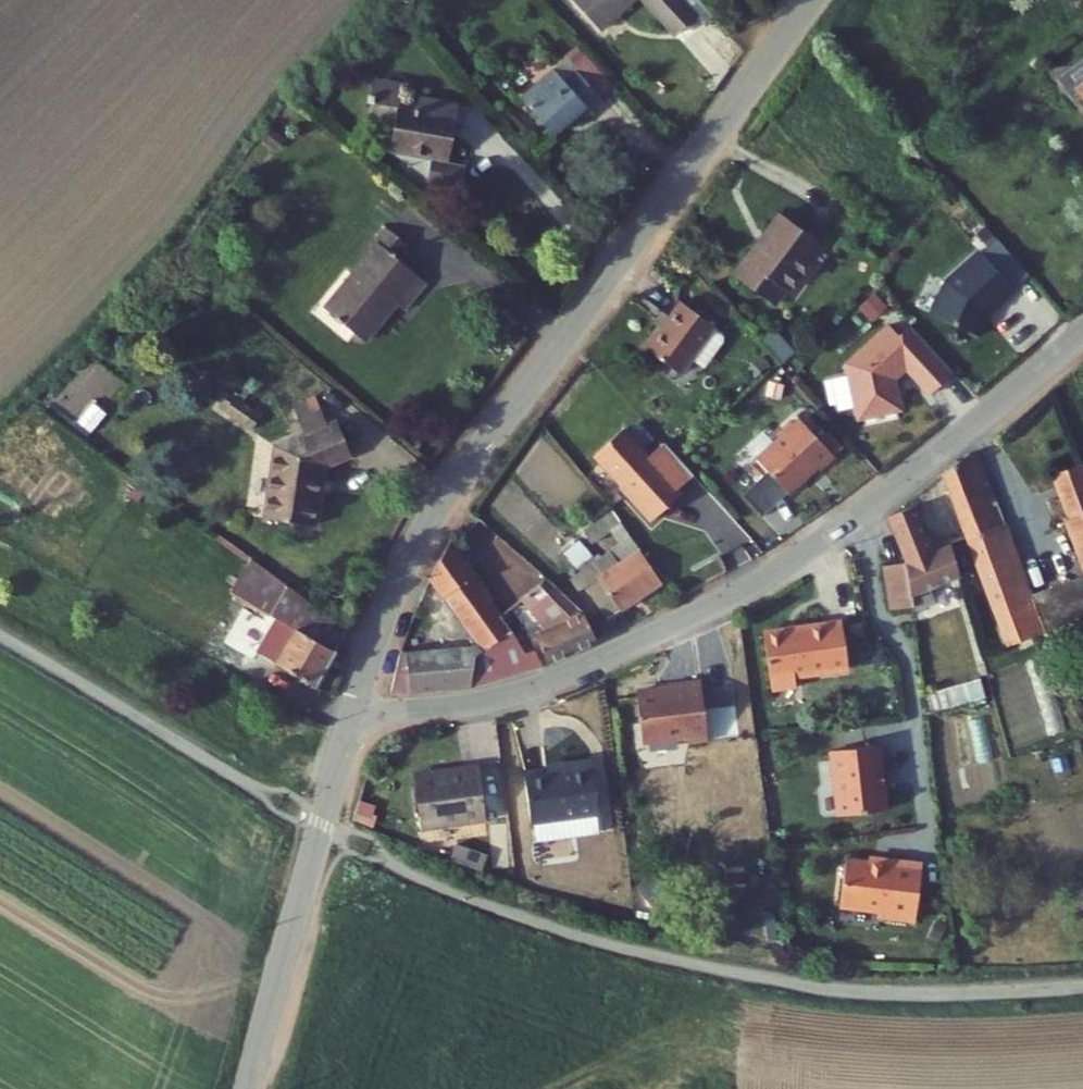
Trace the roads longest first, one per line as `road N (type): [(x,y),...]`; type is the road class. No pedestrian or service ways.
road 1 (residential): [(812,0),(435,514),(383,626),(353,720)]
road 2 (residential): [(353,720),(525,688),(736,590),(847,520),(1082,327)]
road 3 (unclassified): [(322,825),(247,1088)]

